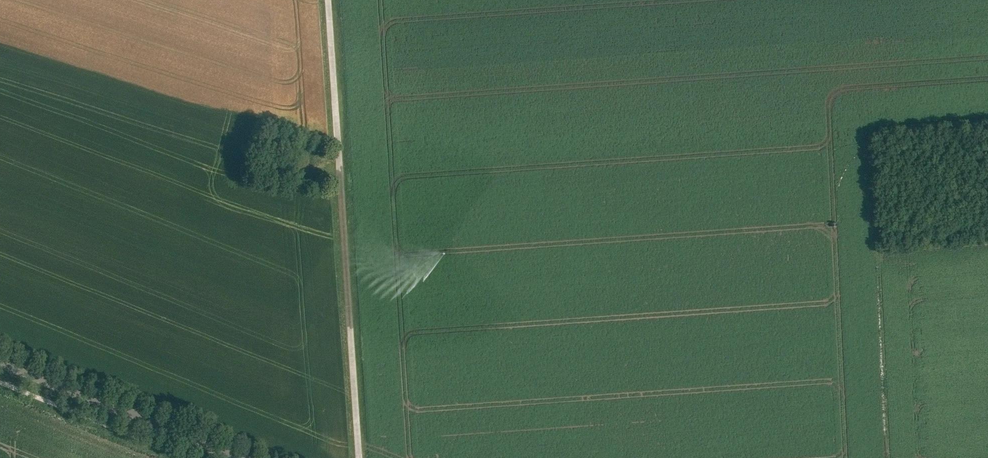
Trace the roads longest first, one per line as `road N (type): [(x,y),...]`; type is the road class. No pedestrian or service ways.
road 1 (unclassified): [(358,457),(327,0)]
road 2 (tertiary): [(237,457),(0,362)]

